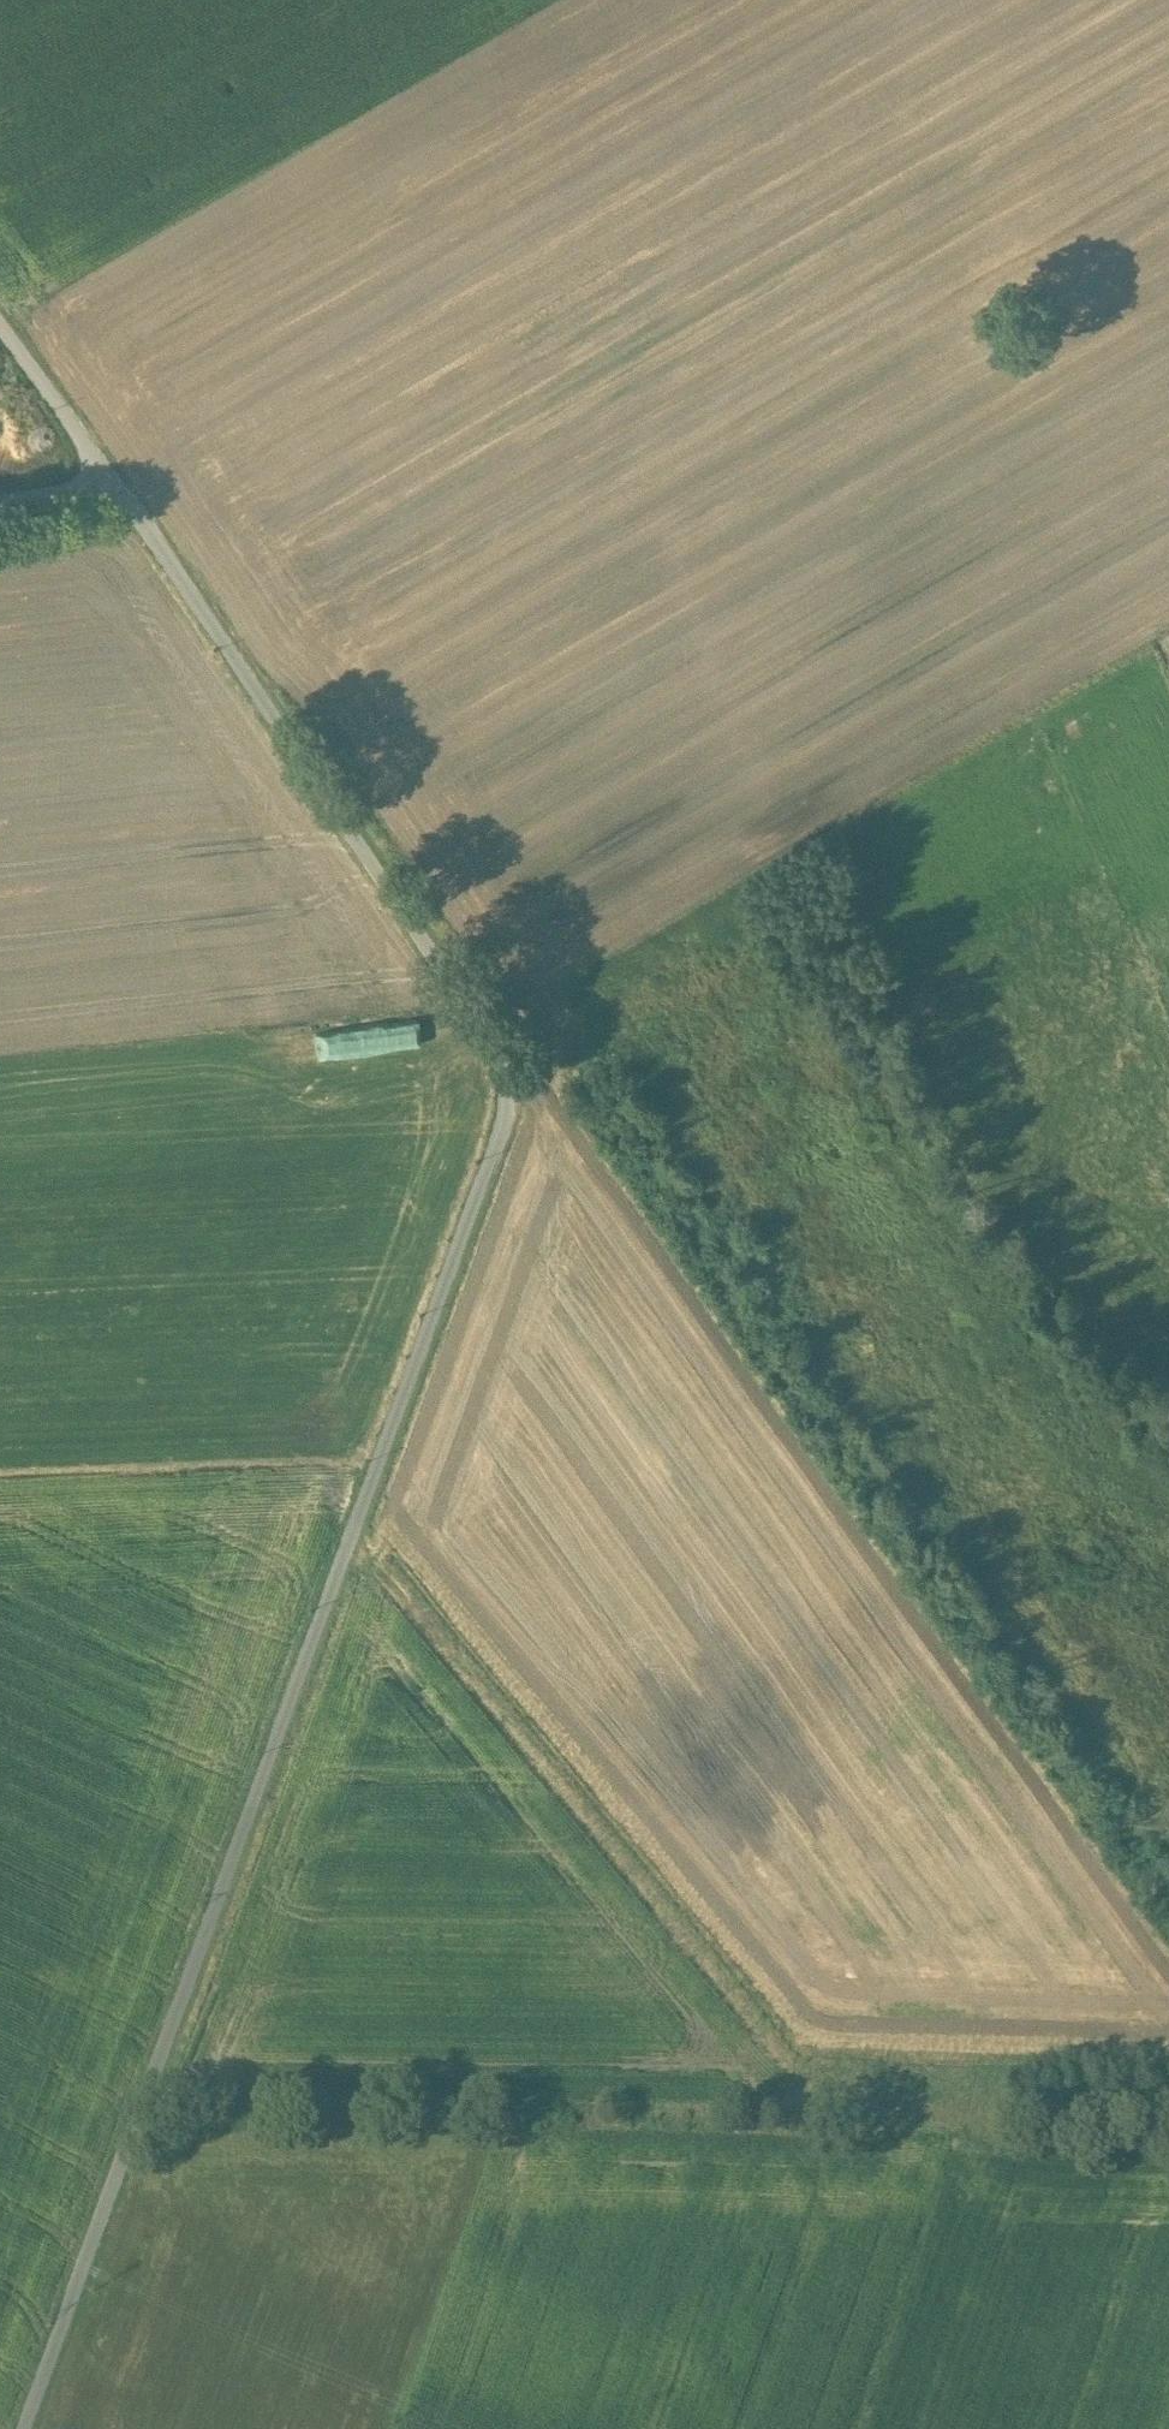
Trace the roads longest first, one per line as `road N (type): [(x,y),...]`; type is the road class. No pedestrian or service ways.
road 1 (unclassified): [(0,328),(478,1008),(512,1108),(25,2428)]

